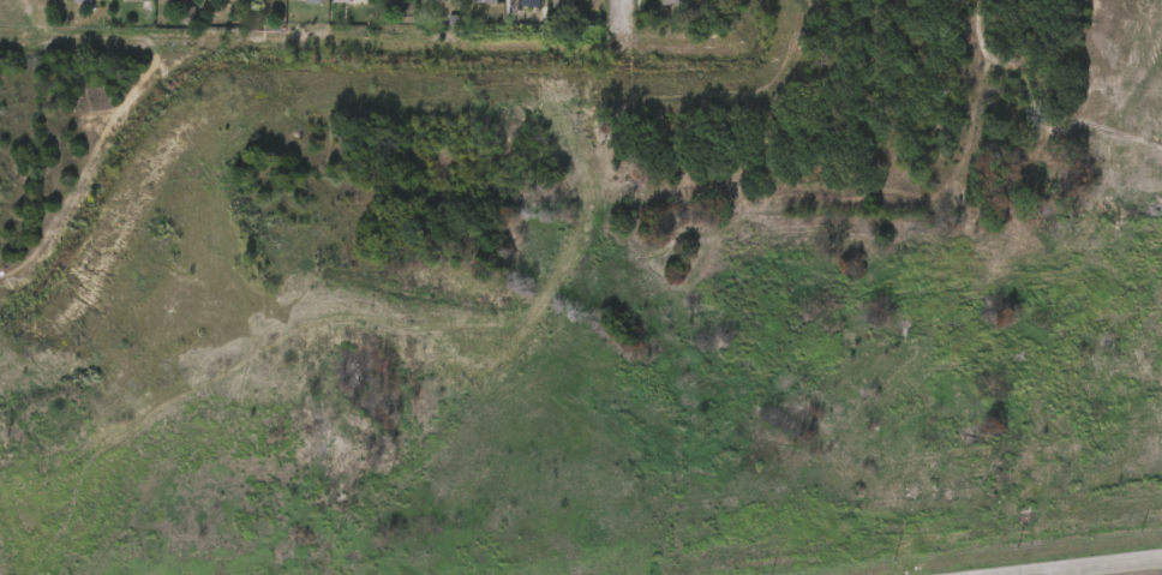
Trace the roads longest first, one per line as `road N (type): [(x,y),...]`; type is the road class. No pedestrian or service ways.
road 1 (secondary): [(1161,560),(1034,574)]

